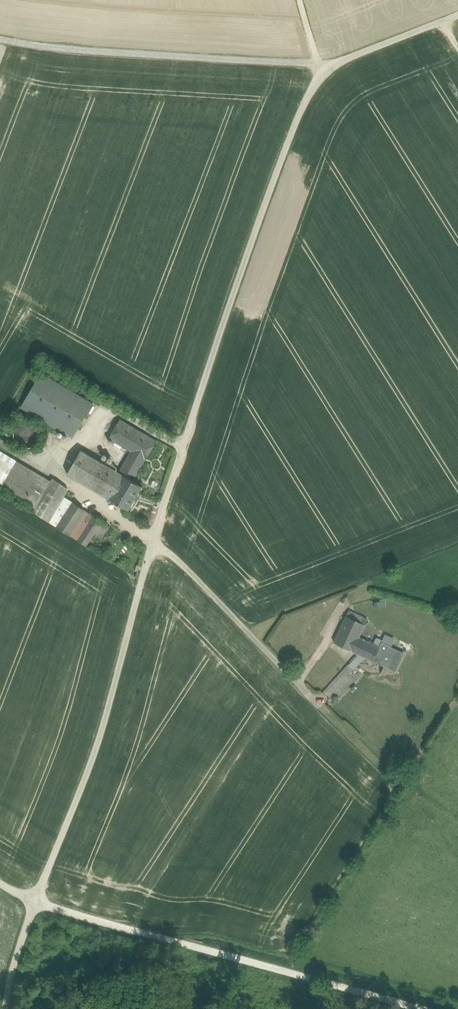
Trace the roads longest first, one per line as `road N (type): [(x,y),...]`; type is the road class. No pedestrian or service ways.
road 1 (unclassified): [(457,16),(346,59),(320,79),(302,108),(98,738),(33,902)]
road 2 (unclassified): [(423,1008),(33,902)]
road 3 (track): [(0,39),(330,69)]

